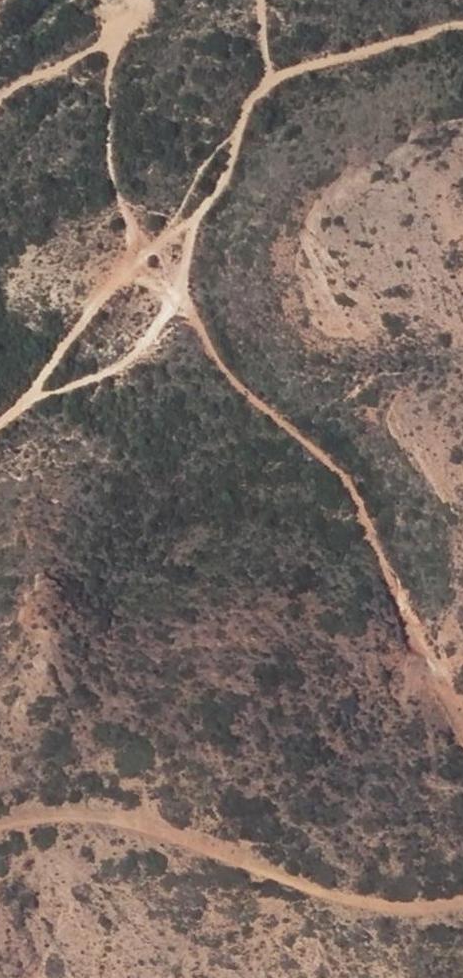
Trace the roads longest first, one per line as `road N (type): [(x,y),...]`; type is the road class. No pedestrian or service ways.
road 1 (track): [(462,909),(359,897),(189,840),(75,813),(19,815),(0,824)]
road 2 (track): [(138,0),(0,105)]

